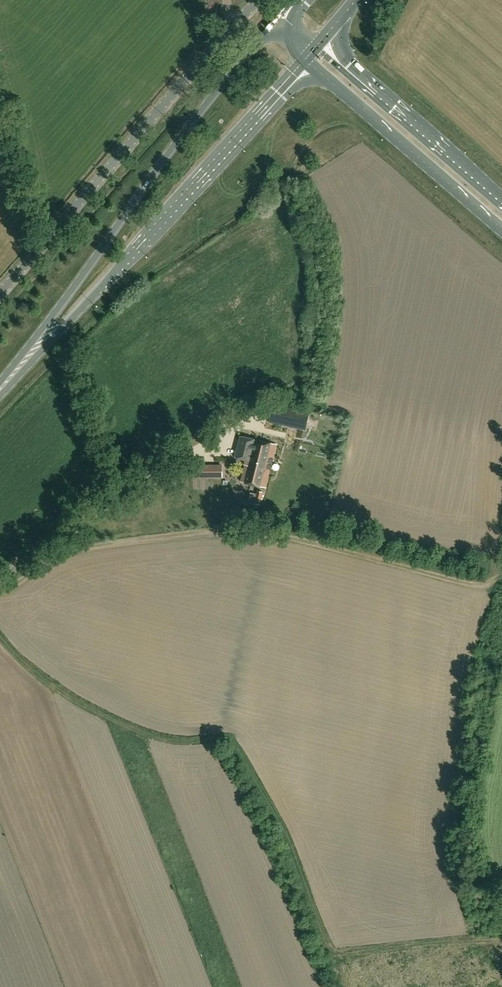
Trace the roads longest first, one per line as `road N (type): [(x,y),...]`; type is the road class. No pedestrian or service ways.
road 1 (track): [(411,945),(349,953),(329,946),(290,840),(232,743),(162,738),(103,713),(41,675),(0,636)]
road 2 (track): [(0,593),(74,550),(203,532),(299,539),(479,583),(501,577)]
road 3 (primary): [(277,22),(163,160),(0,389)]
road 4 (primary): [(0,389),(306,59)]
road 5 (unclassified): [(0,296),(258,0)]
road 6 (primary): [(306,59),(501,231)]
road 7 (primary): [(501,203),(318,45)]

